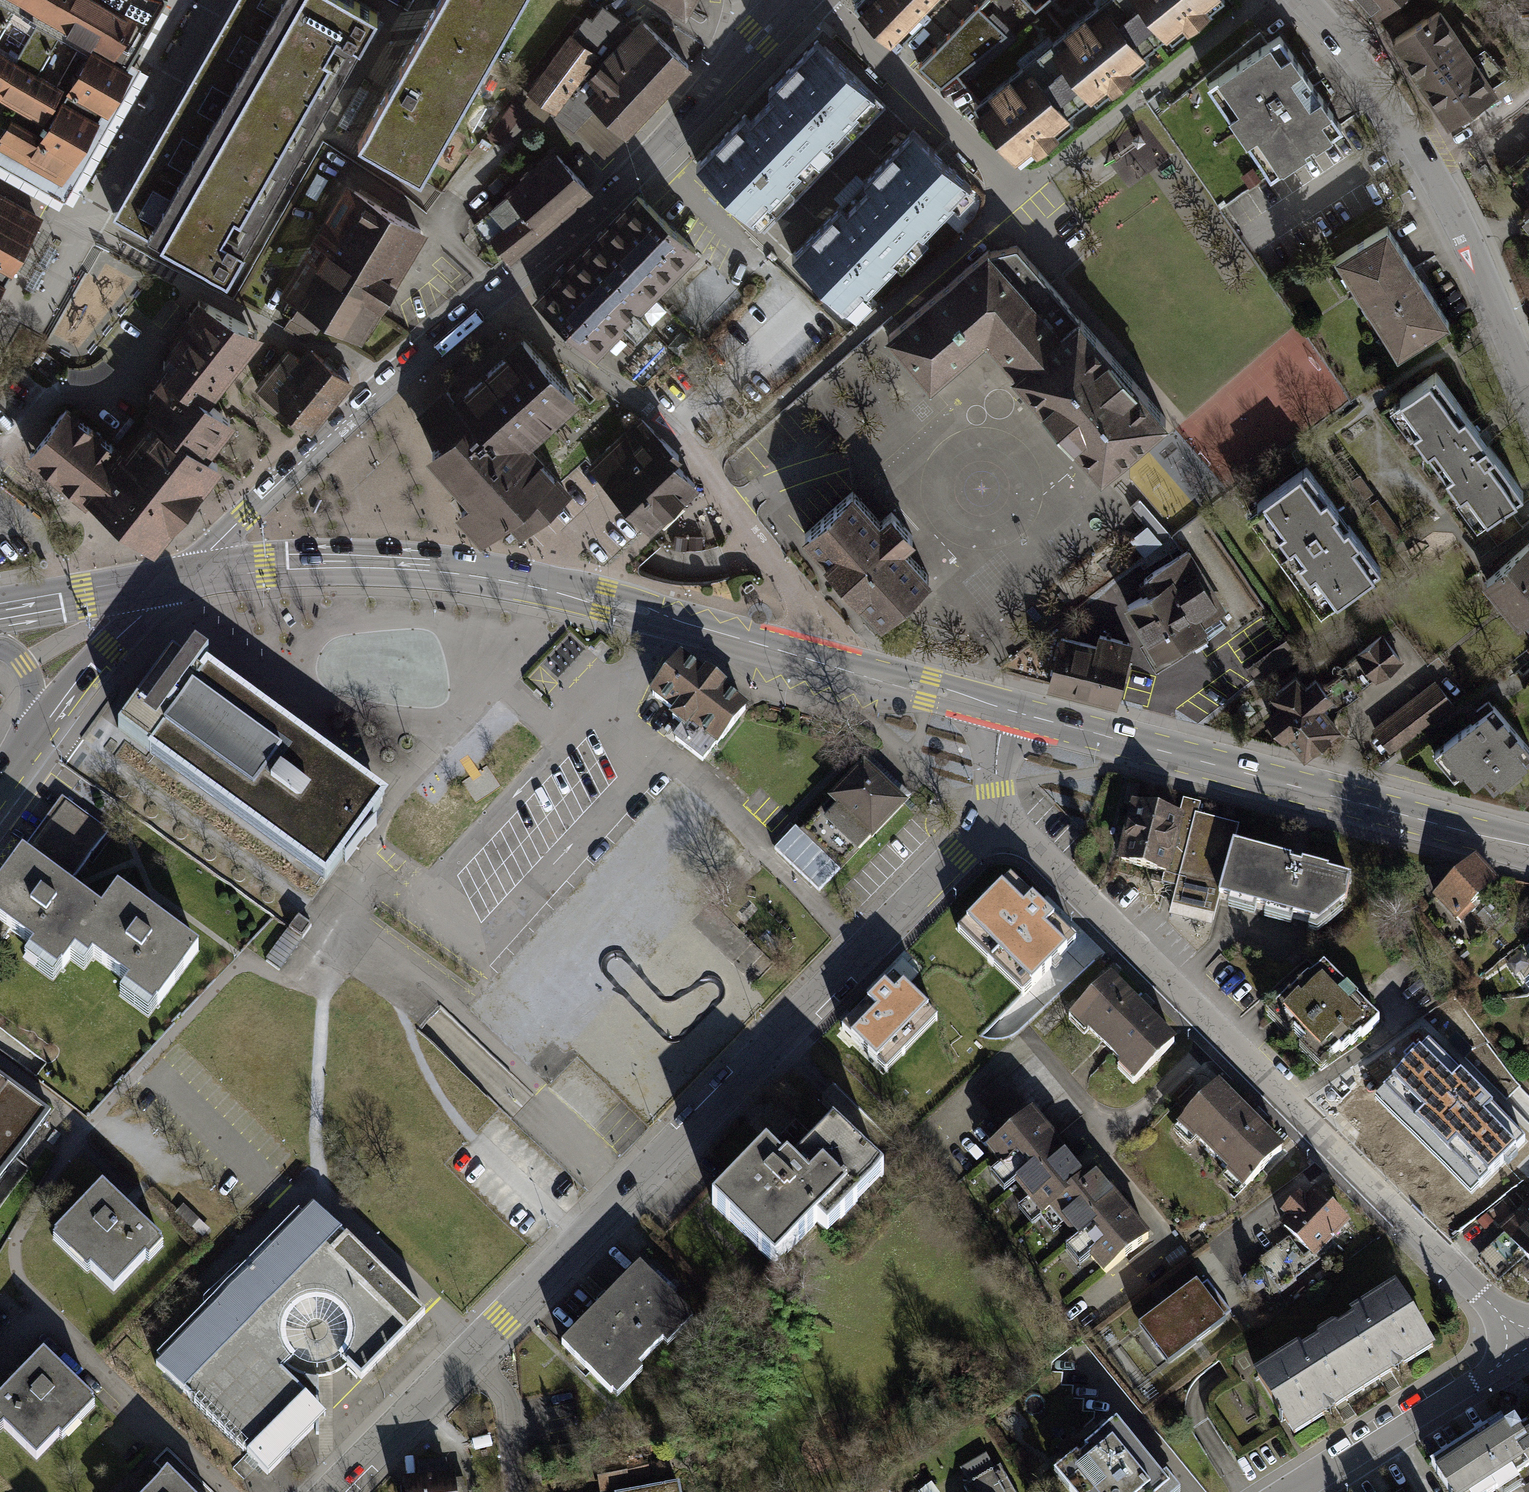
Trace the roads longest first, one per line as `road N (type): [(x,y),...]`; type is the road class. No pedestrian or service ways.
road 1 (residential): [(327,1491),(997,817)]
road 2 (residential): [(997,817),(1528,1346)]
road 3 (tertiary): [(175,583),(266,567),(371,563),(469,572),(794,654)]
road 4 (tertiary): [(1001,709),(1528,845)]
road 5 (residential): [(499,289),(705,468),(796,599),(802,620),(794,654)]
road 6 (residential): [(1528,384),(1464,235),(1410,136),(1303,0)]
road 7 (tertiary): [(175,583),(380,389),(499,289)]
road 8 (tertiary): [(499,289),(653,154),(794,0)]
road 9 (residential): [(821,0),(1020,195)]
road 10 (residential): [(1291,1491),(1528,1346)]
road 11 (tertiary): [(175,583),(108,647),(32,743)]
road 12 (tertiary): [(794,654),(1001,709)]
road 13 (tertiary): [(175,583),(0,614)]

